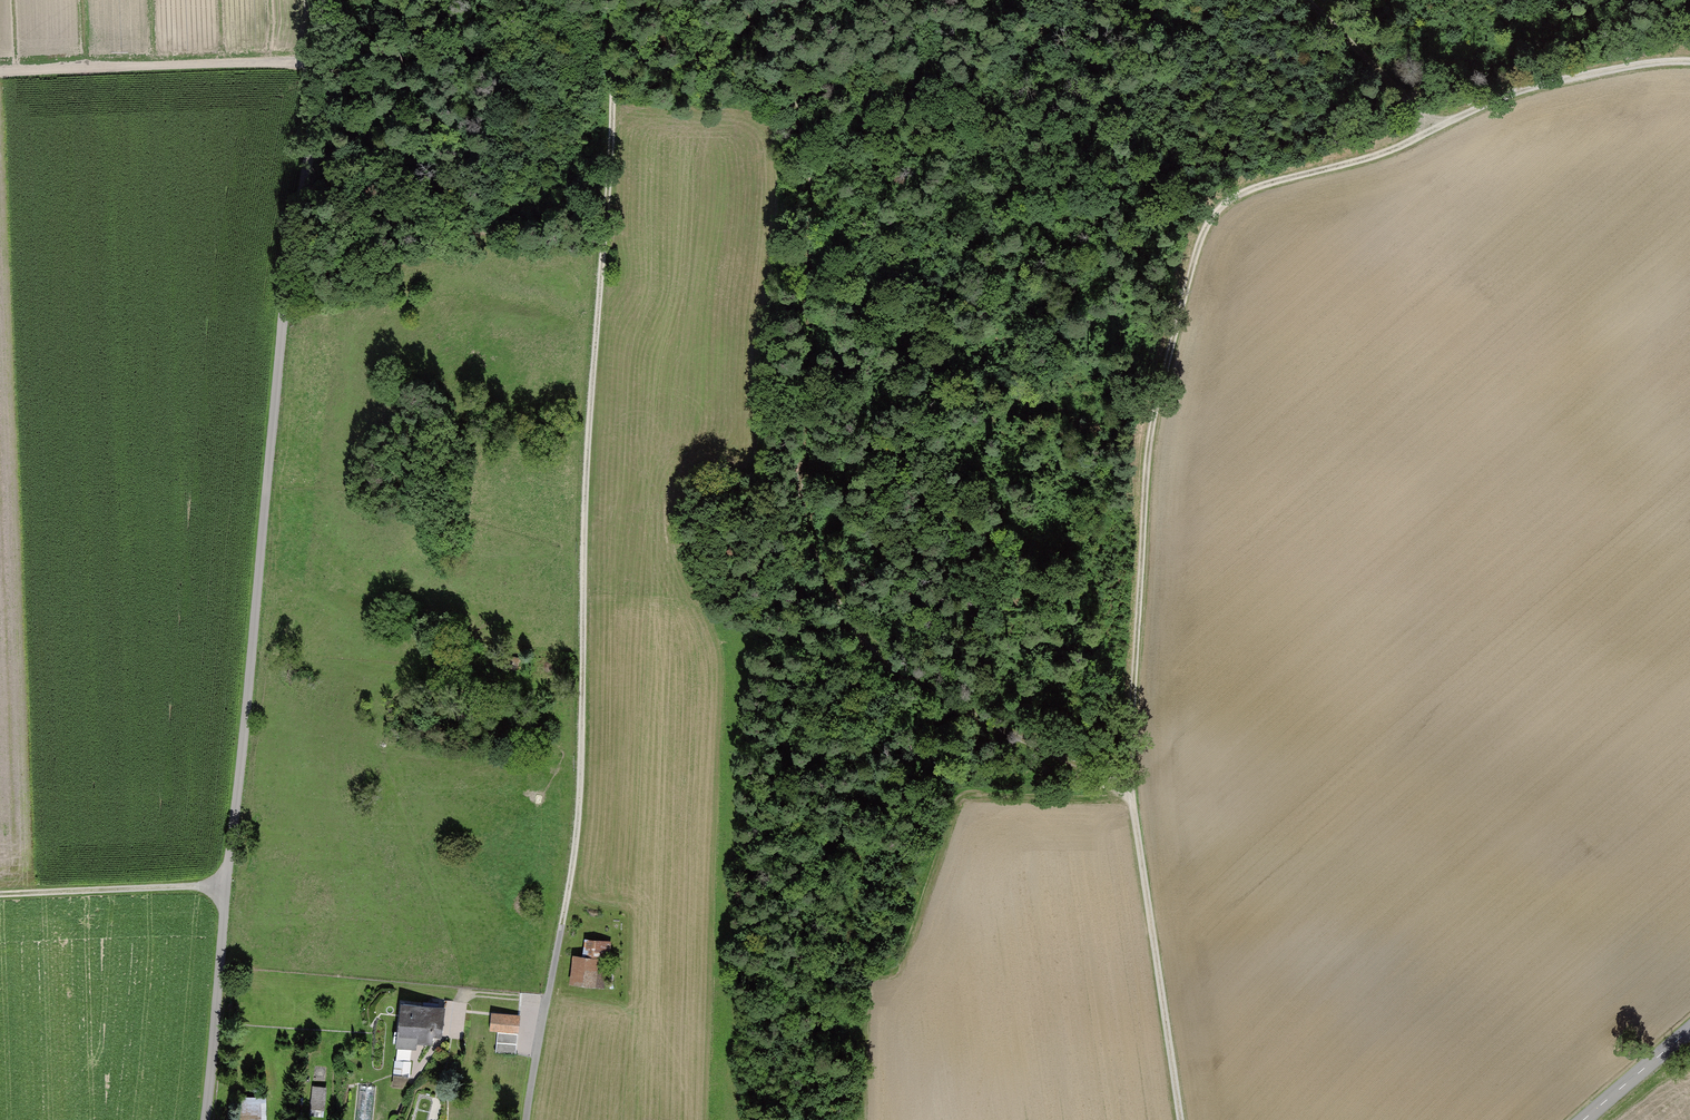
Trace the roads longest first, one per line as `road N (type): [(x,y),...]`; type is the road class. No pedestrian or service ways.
road 1 (track): [(1182,1119),(1129,796),(1151,420),(1201,236),(1231,198),(1392,151),(1545,80),(1689,61)]
road 2 (track): [(312,0),(314,57),(210,1119)]
road 3 (track): [(1129,796),(860,647),(823,577),(803,508),(798,416),(815,222),(812,166),(801,119),(741,0)]
road 4 (track): [(619,0),(585,526),(579,849)]
road 5 (track): [(314,57),(0,71)]
road 6 (residential): [(579,849),(528,1119)]
road 7 (track): [(0,897),(233,892)]
road 8 (track): [(1434,128),(1308,0)]
road 9 (tertiary): [(1591,1119),(1689,1035)]

